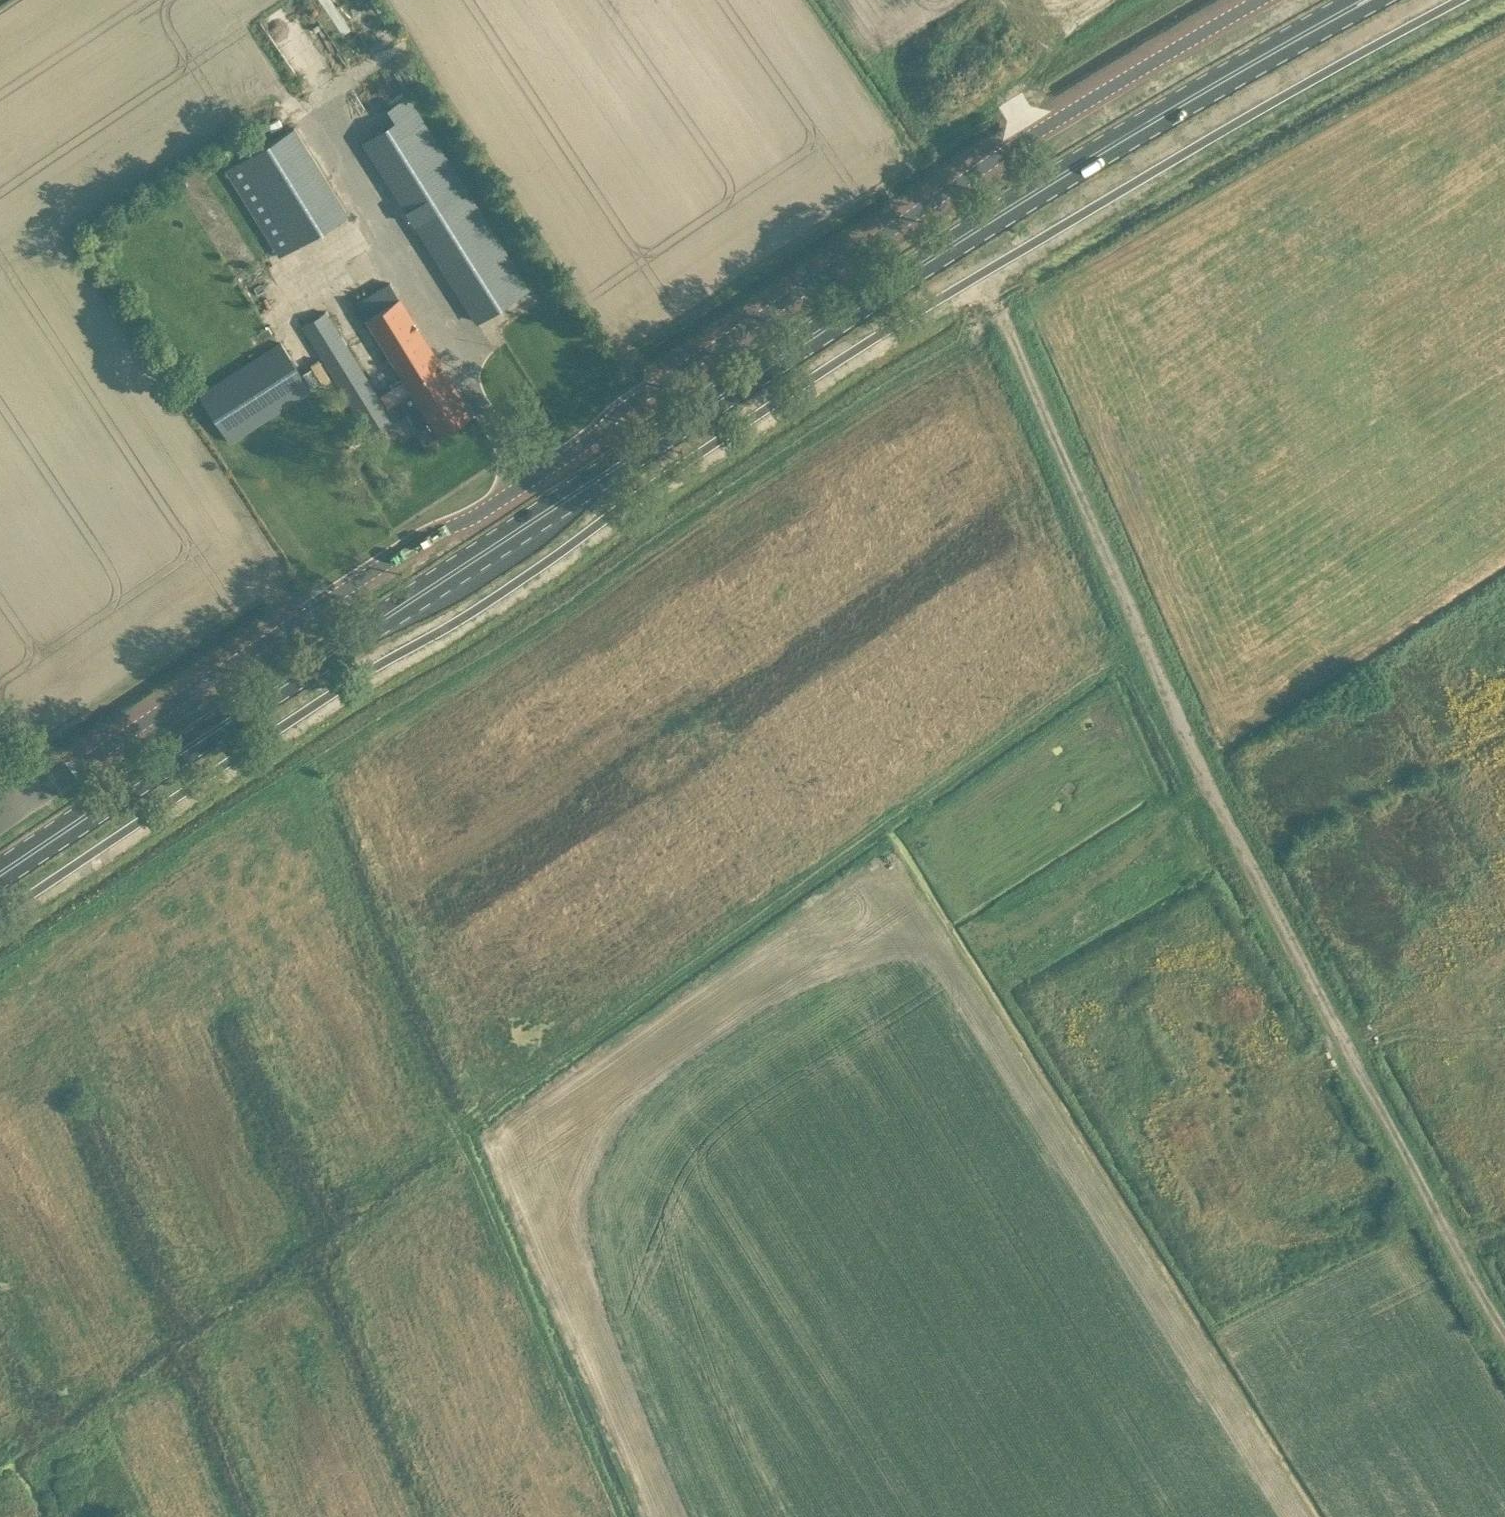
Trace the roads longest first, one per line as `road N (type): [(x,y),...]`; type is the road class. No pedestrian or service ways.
road 1 (primary): [(0,874),(873,293),(1361,0)]
road 2 (unclassified): [(1261,0),(1004,153),(539,474),(410,546),(22,804)]
road 3 (unclassified): [(1504,1337),(1216,797),(994,300)]

